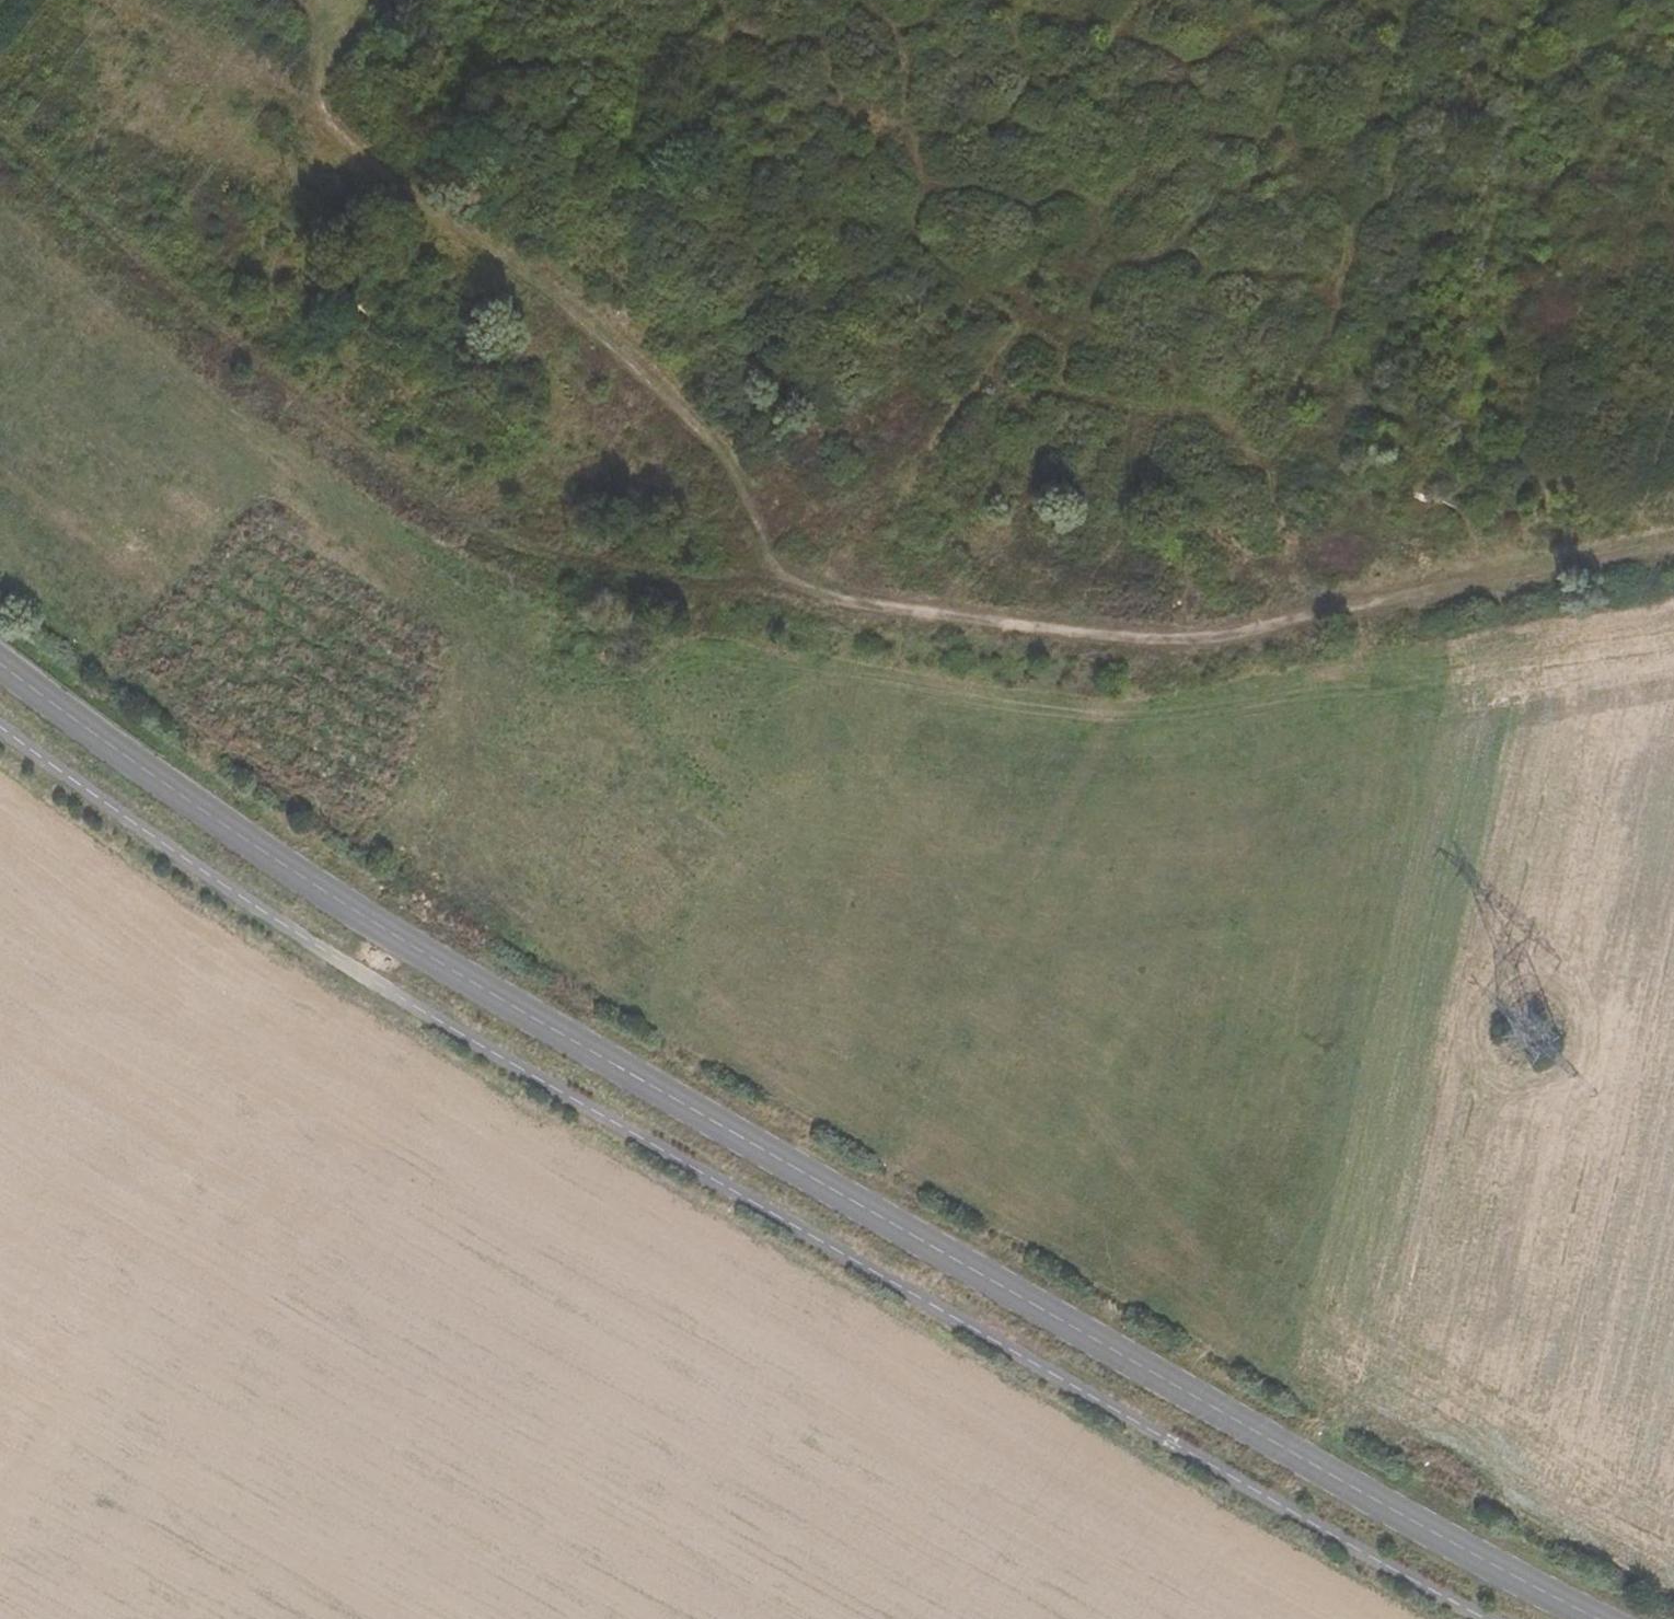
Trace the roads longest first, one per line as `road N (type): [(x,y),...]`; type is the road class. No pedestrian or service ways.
road 1 (tertiary): [(1599,1618),(494,996),(219,823),(0,662)]

